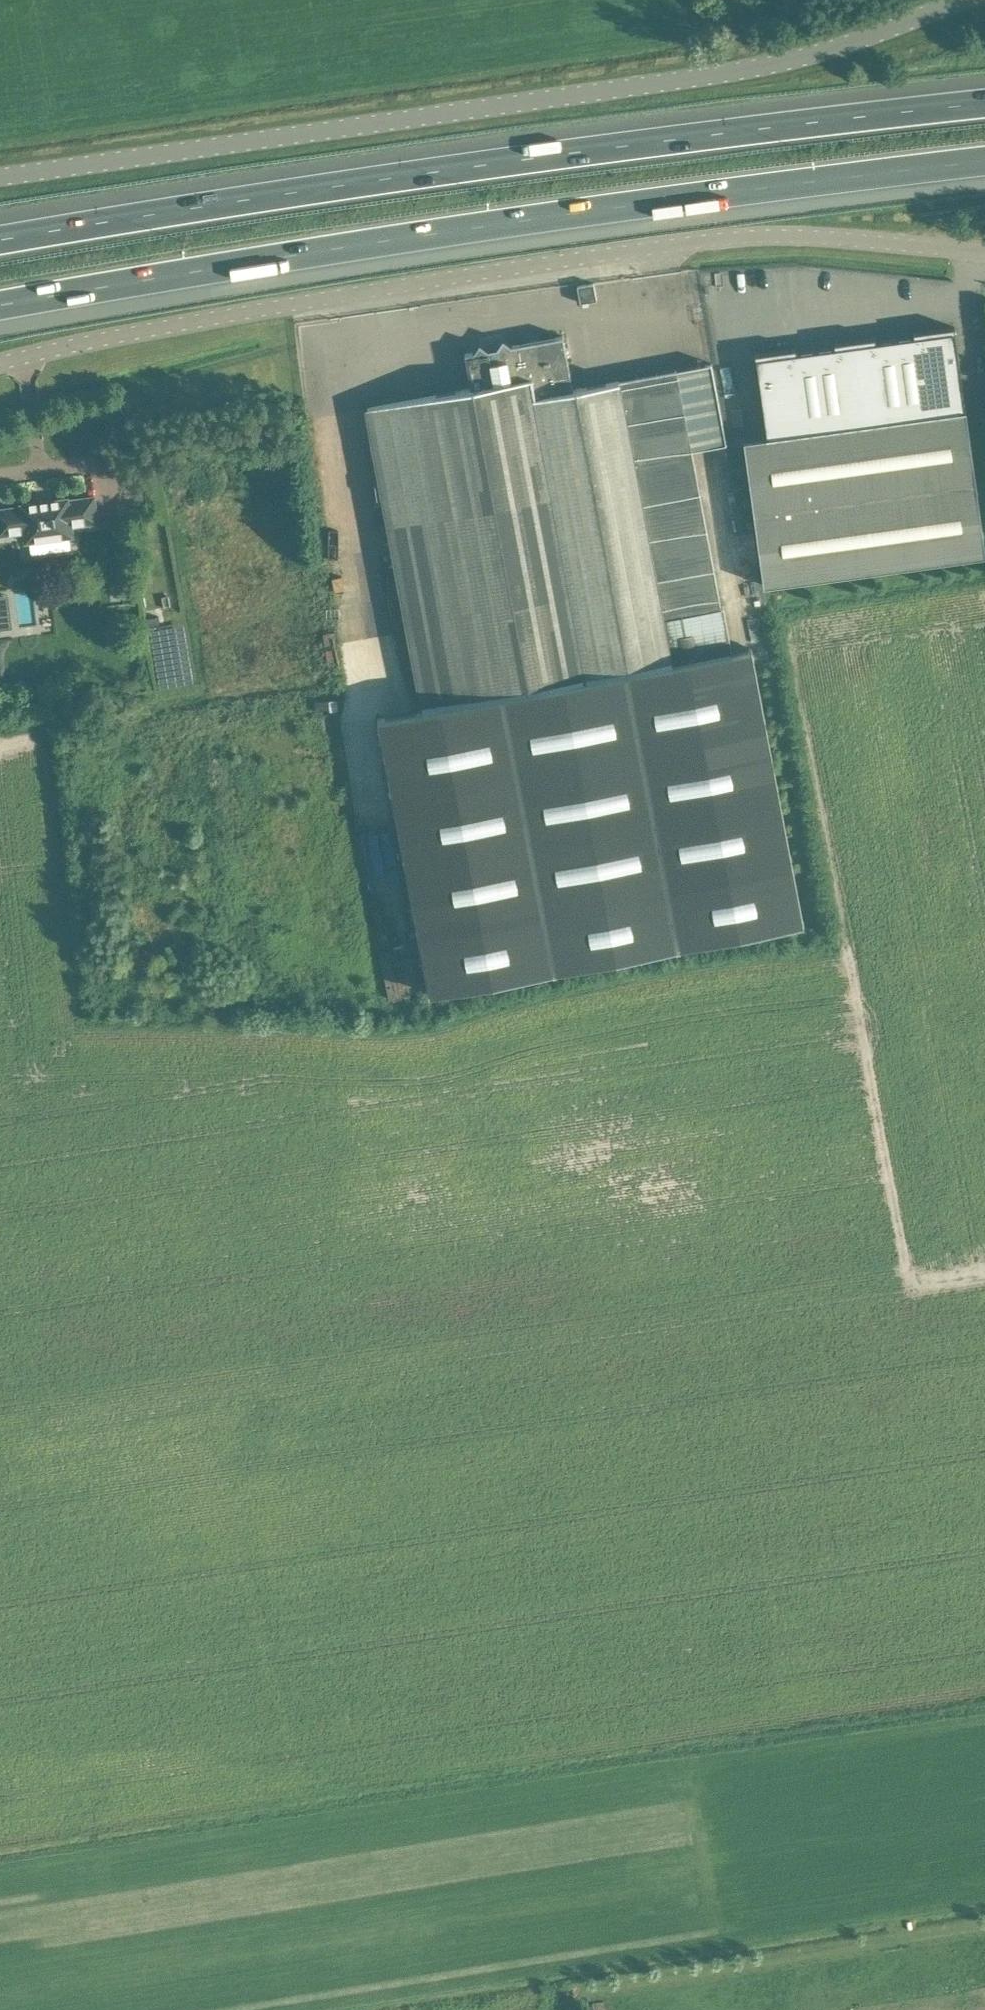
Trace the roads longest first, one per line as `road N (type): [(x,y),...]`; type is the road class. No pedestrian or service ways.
road 1 (unclassified): [(0,360),(138,329),(694,240),(799,237),(984,252)]
road 2 (motorway): [(0,306),(575,212),(984,160)]
road 3 (motorway): [(984,102),(501,162),(0,241)]
road 4 (unclassified): [(0,185),(767,70),(973,0)]

